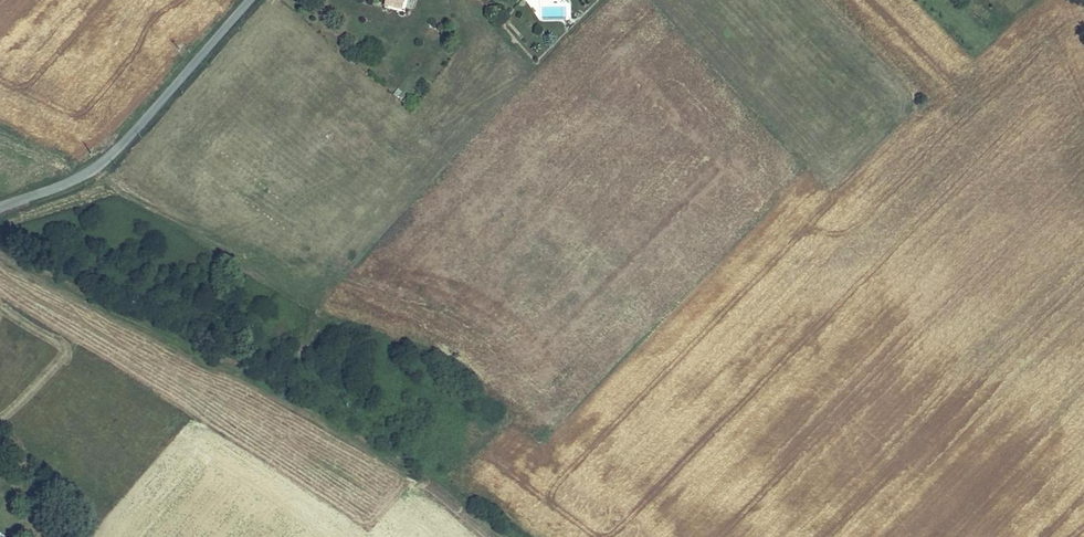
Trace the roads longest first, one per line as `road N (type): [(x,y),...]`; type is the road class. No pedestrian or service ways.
road 1 (unclassified): [(251,0),(111,155),(0,205)]

